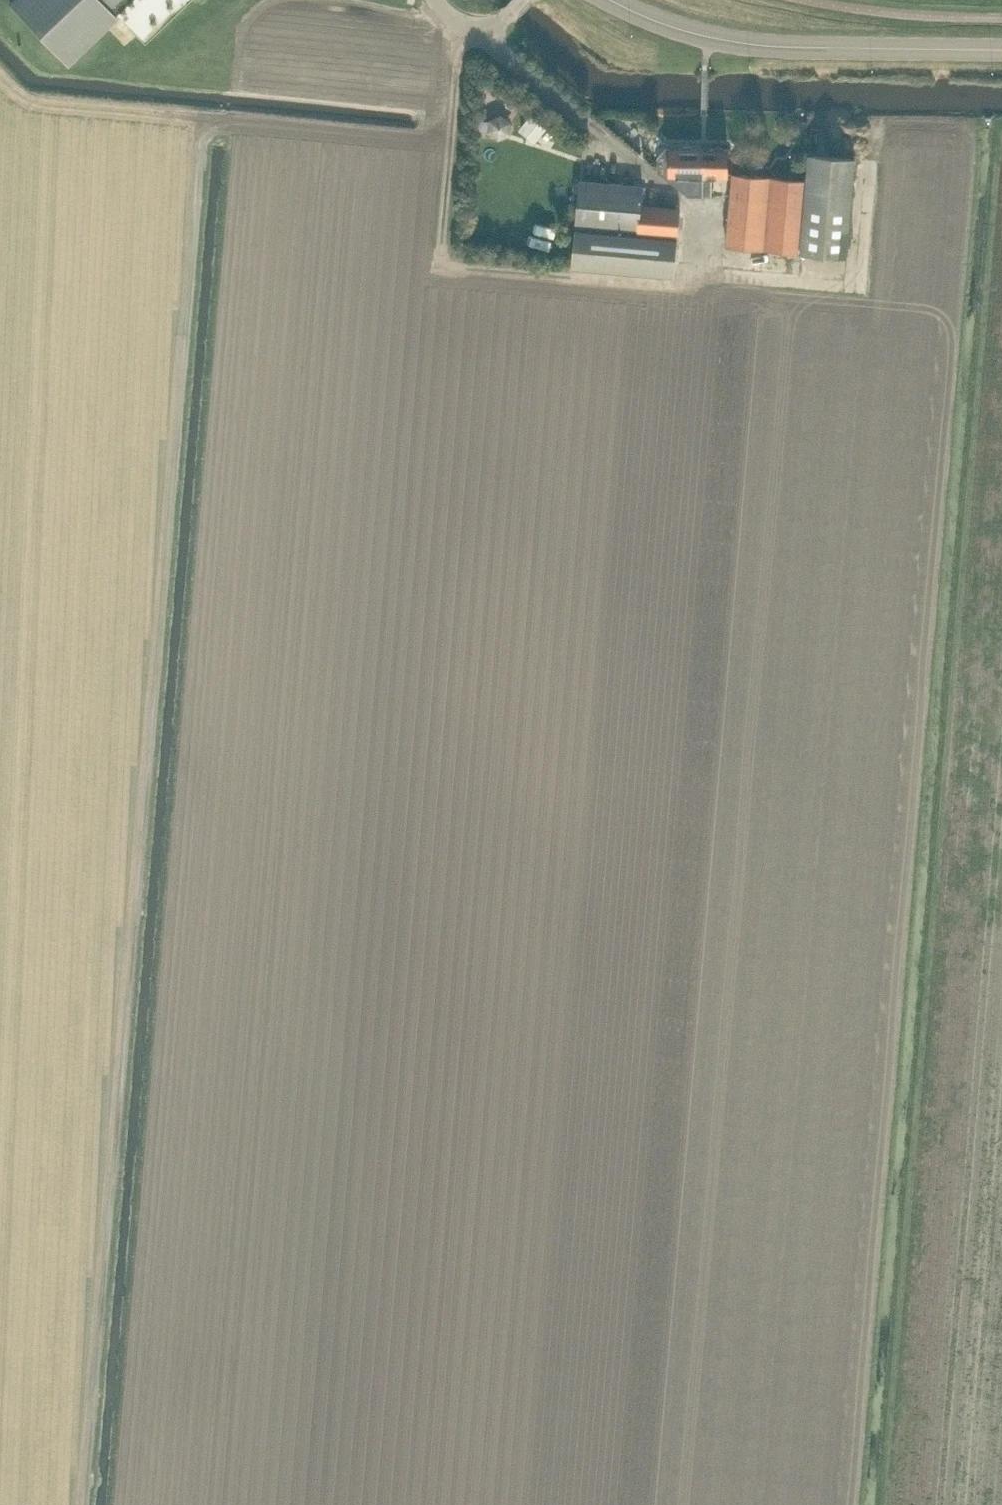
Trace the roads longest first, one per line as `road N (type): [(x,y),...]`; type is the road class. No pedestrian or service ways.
road 1 (track): [(454,101),(437,130),(414,142),(201,119),(83,1504)]
road 2 (track): [(866,168),(855,284),(450,266),(442,261),(442,241),(459,50),(488,31)]
road 3 (tertiary): [(1001,49),(747,43),(615,0)]
road 4 (track): [(201,119),(27,105),(0,77)]

